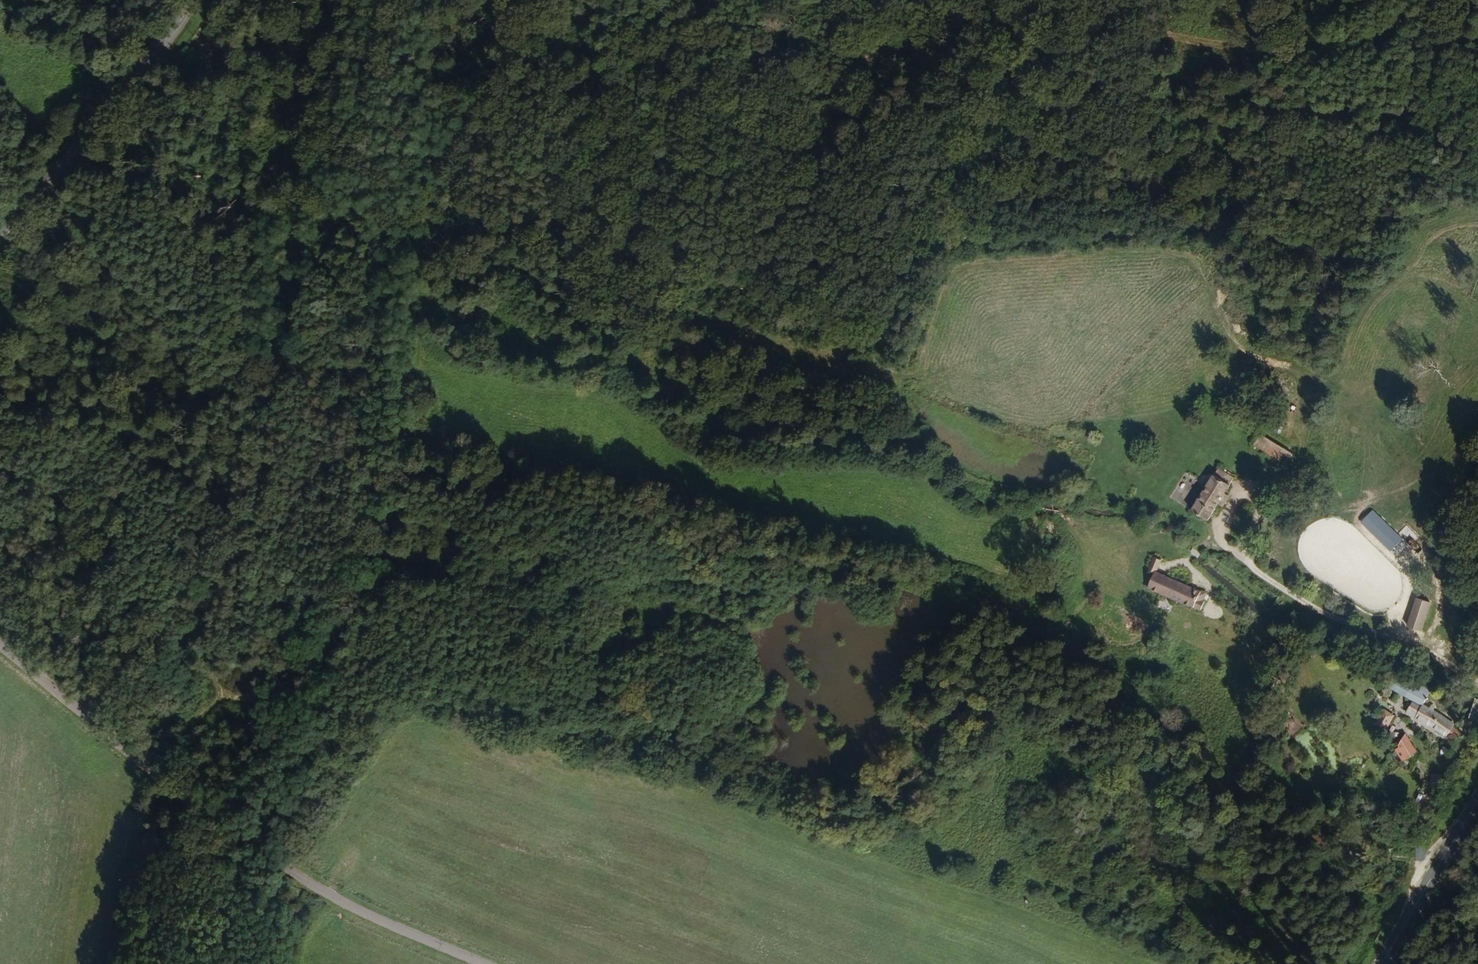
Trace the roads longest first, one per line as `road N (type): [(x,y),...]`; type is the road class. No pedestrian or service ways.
road 1 (unclassified): [(483,963),(370,917),(270,859),(0,644)]
road 2 (secondary): [(0,235),(186,0)]
road 3 (primary): [(1382,963),(1477,802)]
road 4 (track): [(1359,629),(1477,684)]

